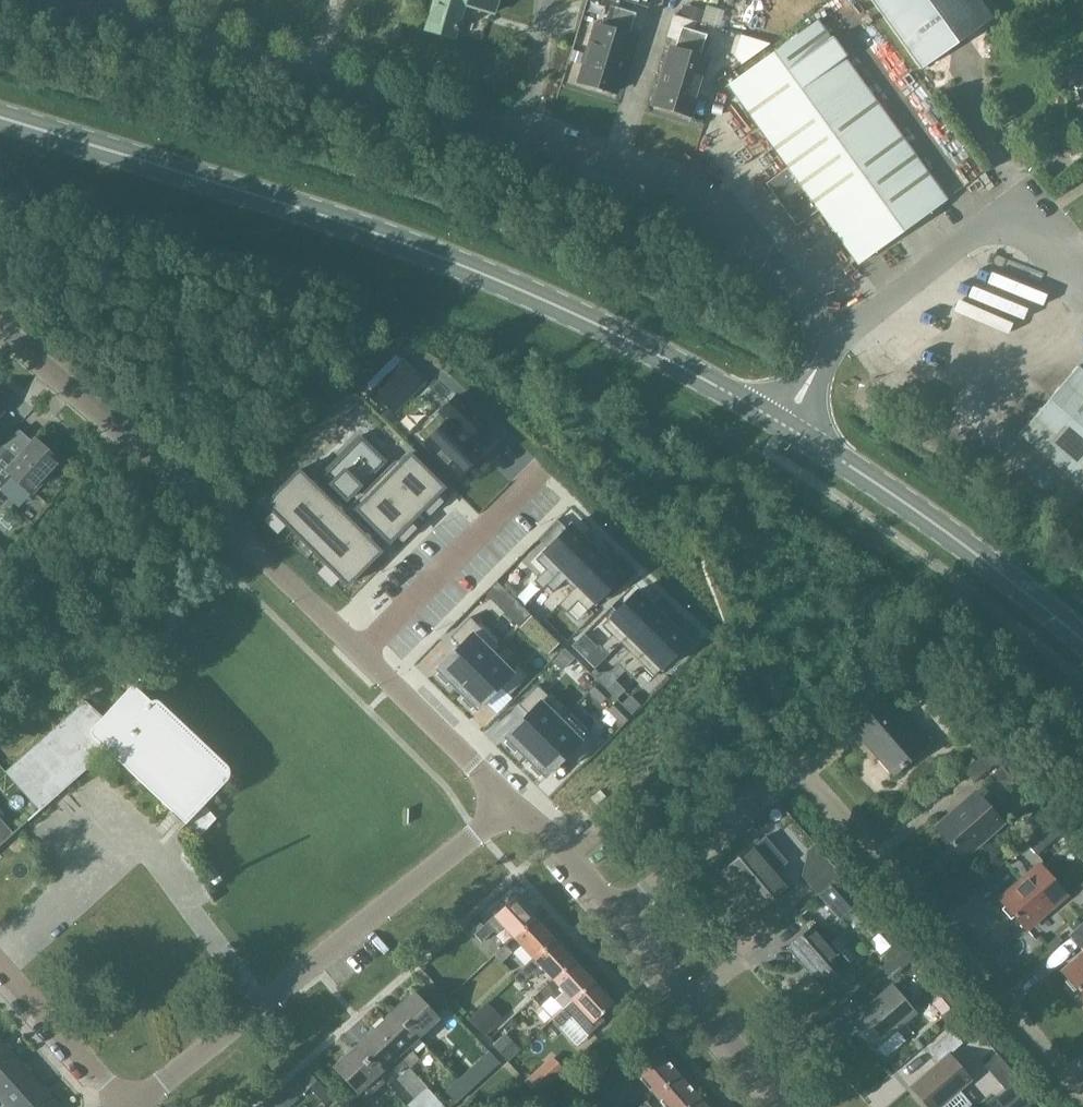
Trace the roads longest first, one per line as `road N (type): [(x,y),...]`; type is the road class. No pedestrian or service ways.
road 1 (unclassified): [(833,343),(739,225),(684,188),(72,0)]
road 2 (secondary): [(772,418),(591,321),(400,242),(0,117)]
road 3 (residential): [(1082,1101),(792,765),(620,914)]
road 4 (residential): [(130,1106),(512,798)]
road 5 (residential): [(359,654),(0,330)]
road 6 (secondary): [(1082,639),(975,553),(797,433)]
road 7 (unclassified): [(833,343),(1020,199),(1082,280)]
road 8 (residential): [(359,654),(543,468)]
road 9 (residential): [(786,1106),(620,914)]
road 10 (residential): [(512,798),(359,654)]
road 11 (residential): [(130,1106),(0,966)]
road 12 (residential): [(620,914),(512,798)]

